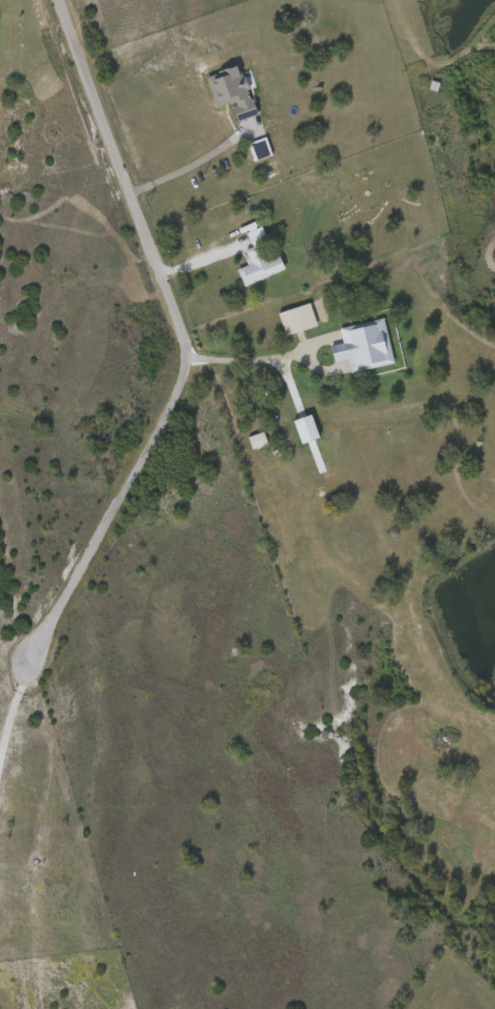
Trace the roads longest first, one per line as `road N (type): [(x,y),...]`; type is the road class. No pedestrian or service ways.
road 1 (residential): [(28,665),(179,372),(172,317),(54,0)]

